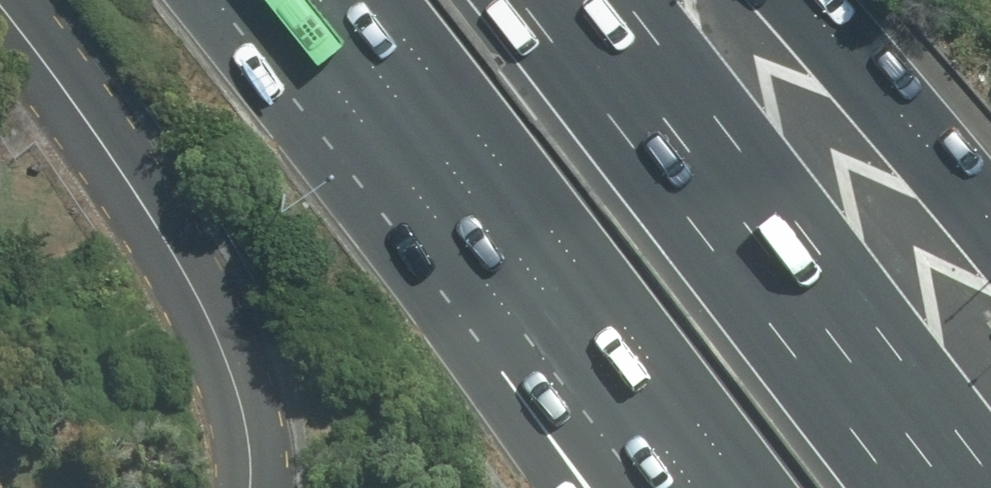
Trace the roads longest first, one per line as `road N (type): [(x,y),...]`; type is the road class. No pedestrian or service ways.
road 1 (motorway): [(522,0),(898,487)]
road 2 (motorway): [(749,487),(376,0)]
road 3 (residential): [(0,11),(87,121),(201,310),(243,418),(252,487)]
road 4 (motorway): [(560,487),(488,387),(354,0)]
road 5 (motorway): [(801,0),(990,215)]

